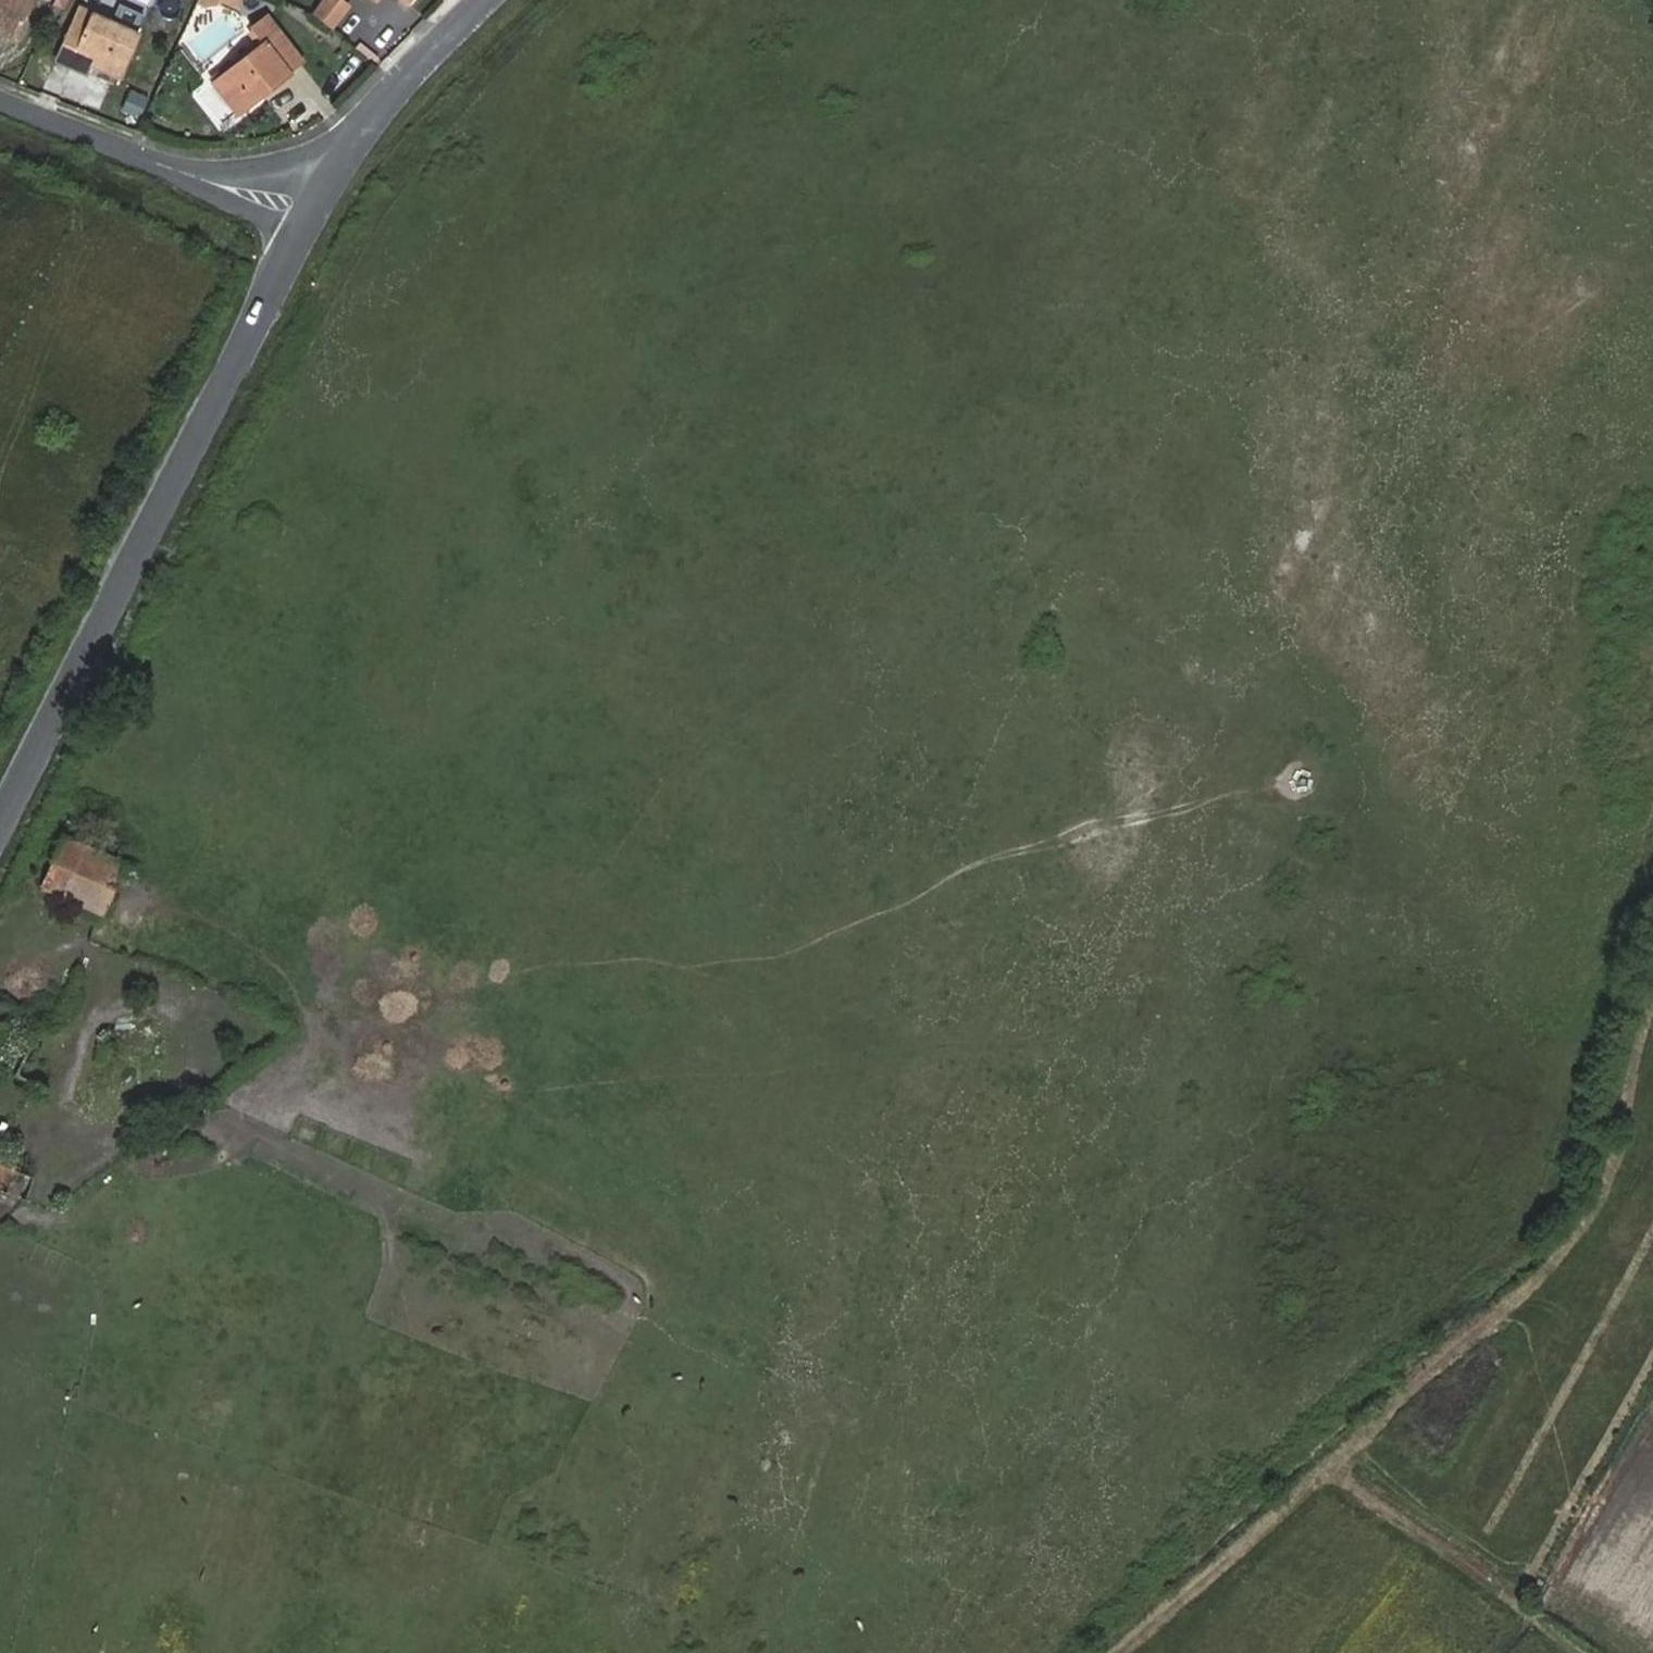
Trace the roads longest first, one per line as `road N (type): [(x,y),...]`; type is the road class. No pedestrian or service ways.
road 1 (residential): [(0,829),(307,212)]
road 2 (residential): [(0,104),(307,212)]
road 3 (residential): [(307,212),(496,0)]

